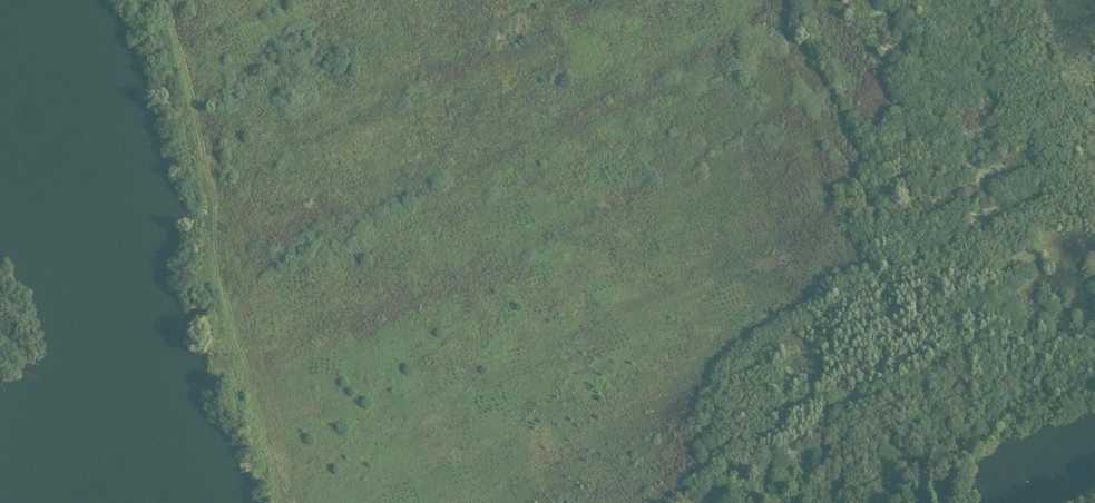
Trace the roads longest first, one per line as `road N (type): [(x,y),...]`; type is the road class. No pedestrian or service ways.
road 1 (track): [(165,0),(202,130),(214,252),(281,492)]

